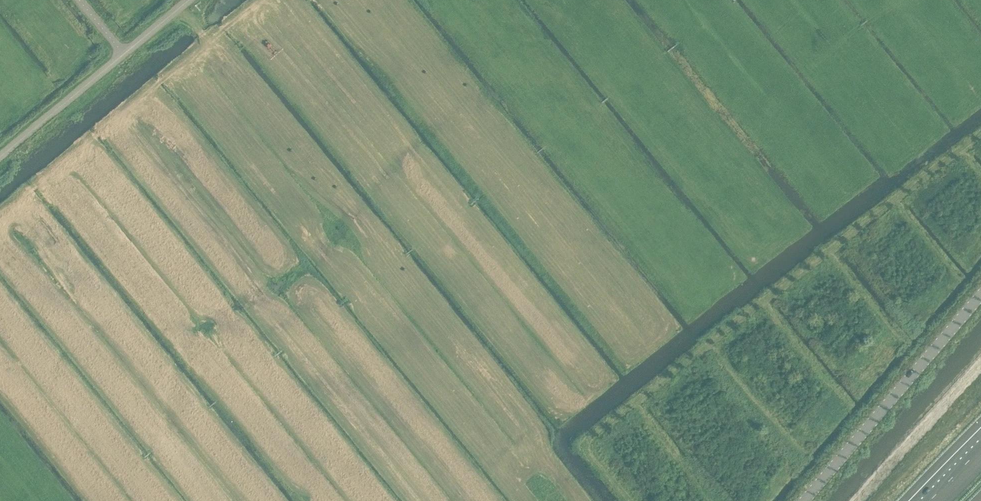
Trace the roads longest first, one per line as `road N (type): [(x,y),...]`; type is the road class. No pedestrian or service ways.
road 1 (unclassified): [(980,295),(804,500)]

